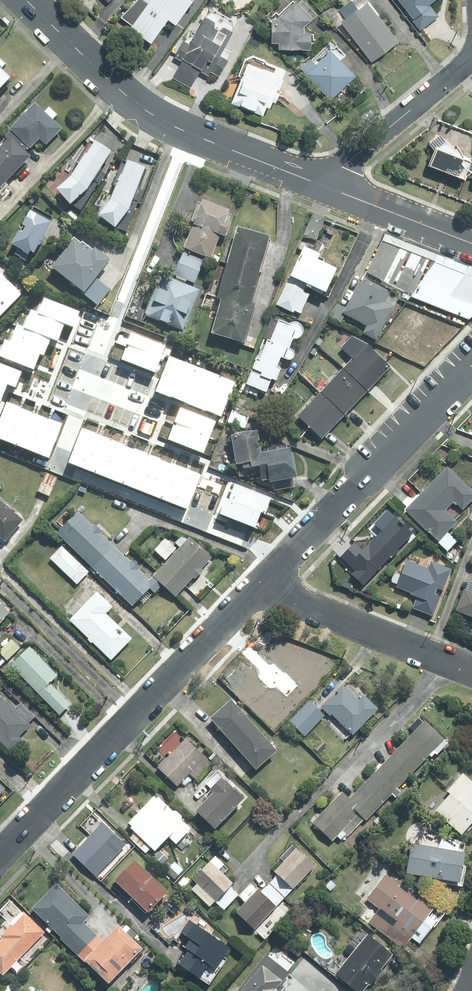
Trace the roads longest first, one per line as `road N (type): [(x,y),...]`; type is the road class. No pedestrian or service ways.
road 1 (residential): [(0,856),(255,590)]
road 2 (secondary): [(318,183),(194,136),(134,102),(26,0)]
road 3 (residential): [(255,590),(471,365)]
road 4 (residential): [(471,673),(255,590)]
road 5 (residential): [(471,56),(318,183)]
road 6 (secondary): [(471,243),(318,183)]

